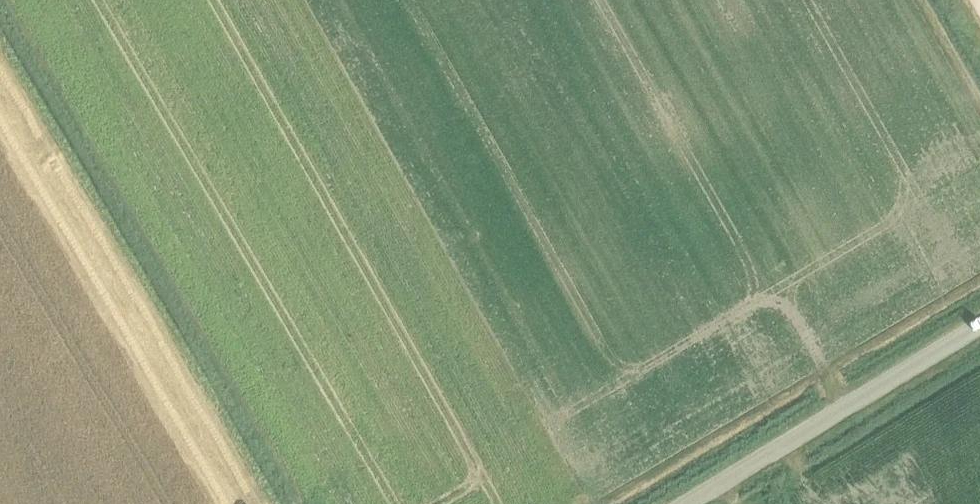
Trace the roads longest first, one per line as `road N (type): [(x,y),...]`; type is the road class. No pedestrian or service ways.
road 1 (unclassified): [(690,503),(979,327)]

